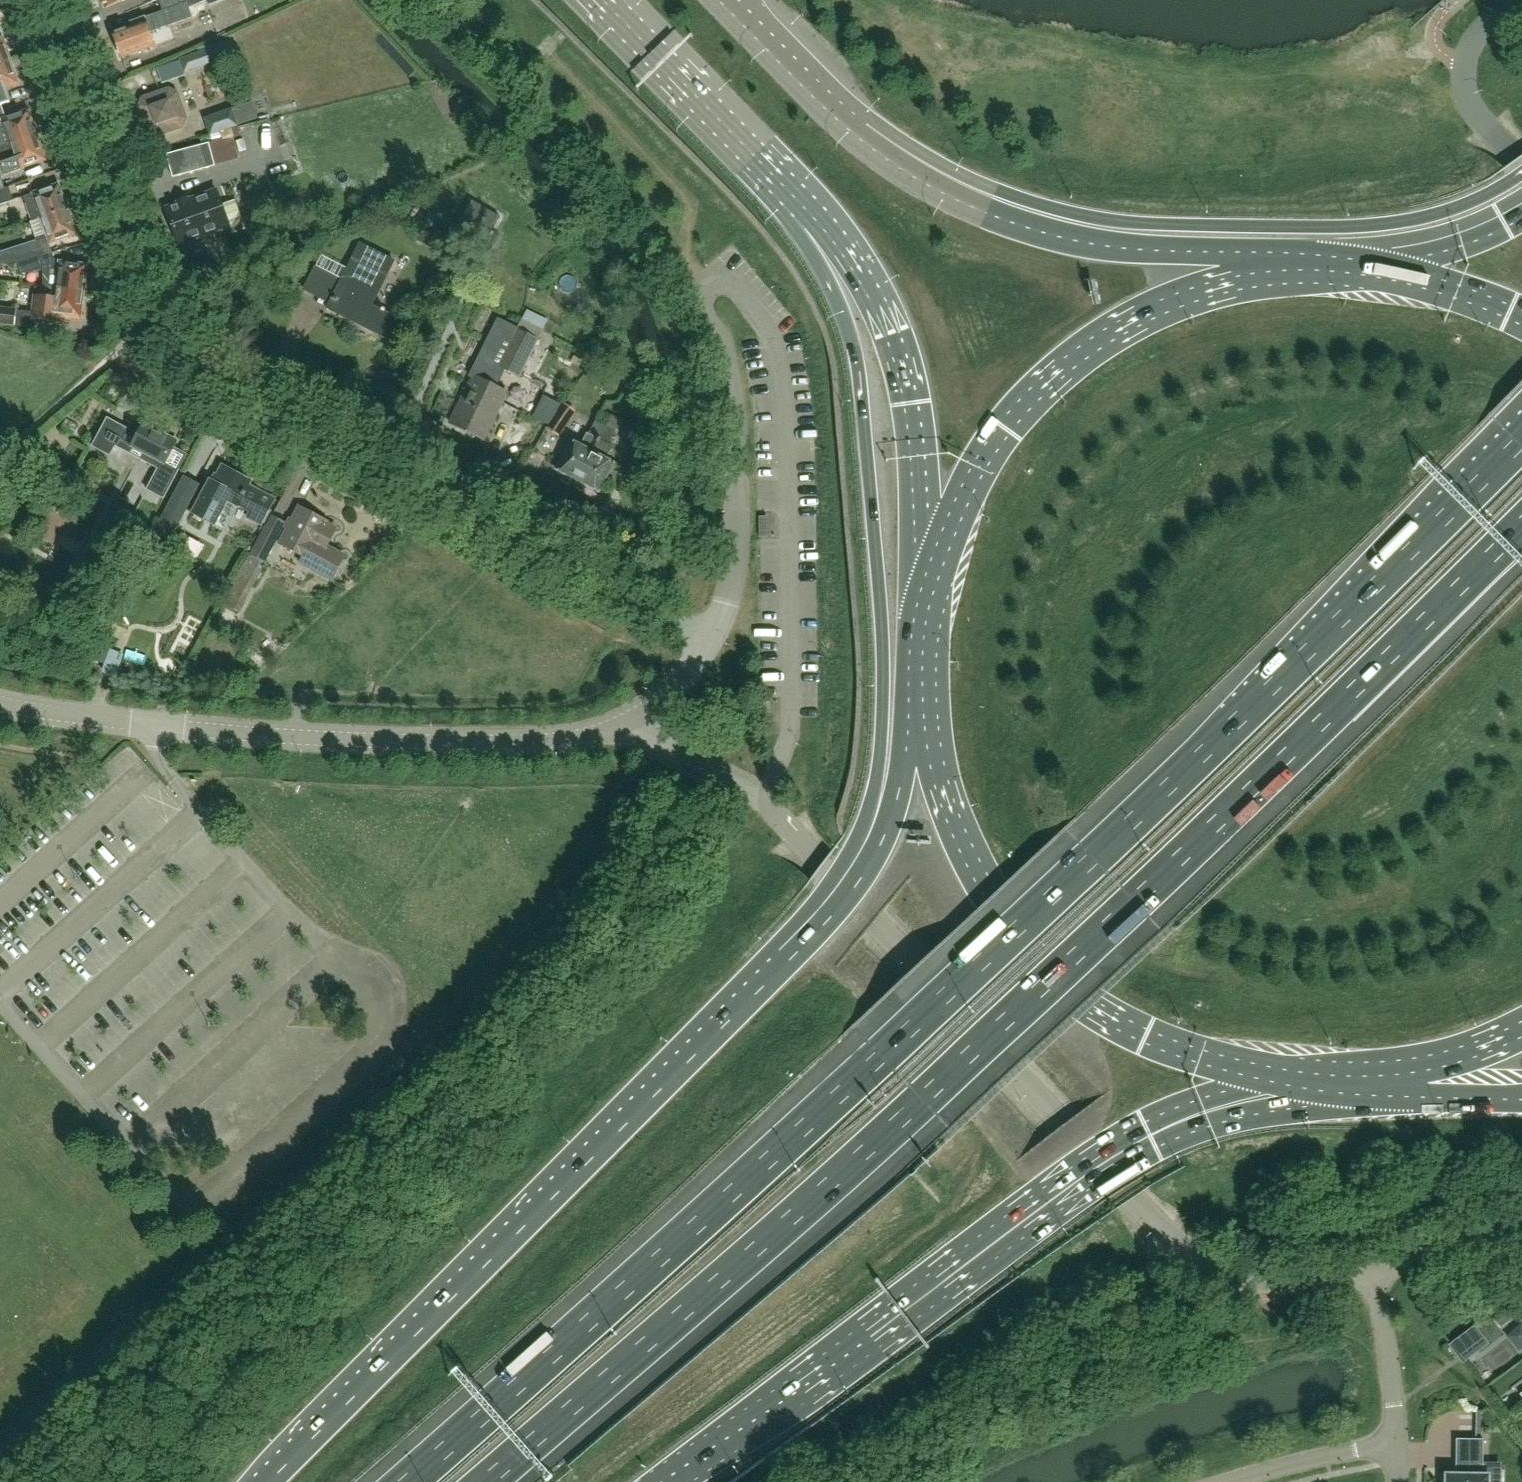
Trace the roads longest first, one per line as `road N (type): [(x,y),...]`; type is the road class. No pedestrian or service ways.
road 1 (motorway): [(1521,431),(1094,857),(407,1481)]
road 2 (motorway): [(485,1481),(923,1101),(1521,523)]
road 3 (residential): [(712,643),(236,385),(178,342),(143,287),(45,0)]
road 4 (unclassified): [(765,797),(792,710),(786,389),(774,332),(723,276),(707,284),(702,299),(729,409),(736,528),(729,602),(712,643)]
road 5 (motorway): [(875,853),(812,937),(267,1481)]
road 6 (unclassified): [(1374,1269),(1286,1285),(1237,1277),(1193,1256),(1061,1127),(765,797)]
road 7 (motorway): [(660,1481),(1097,1167),(1231,1104),(1316,1081)]
road 8 (motorway): [(1521,174),(1450,210),(1369,226),(1124,222),(1015,197),(823,103)]
road 9 (motorway): [(758,167),(835,283),(861,383),(879,587),(875,853)]
road 10 (unclassified): [(636,714),(544,741),(355,740),(0,704)]
road 11 (primary): [(927,744),(966,860),(1039,960),(1146,1036),(1258,1074),(1316,1081)]
road 12 (primary): [(1256,272),(1094,245),(998,217),(886,157),(823,103)]
road 13 (primary): [(1256,272),(1157,303),(1070,358),(1003,427),(971,476),(933,572)]
road 14 (primary): [(758,167),(842,247),(880,304),(911,403),(933,572)]
road 15 (primary): [(603,0),(758,167)]
road 16 (residential): [(1397,1444),(1374,1269)]
road 17 (primary): [(933,572),(921,658),(927,744)]
road 18 (residential): [(1230,1481),(1397,1444)]
road 19 (unclassified): [(636,714),(672,747),(765,797)]
road 20 (unclassified): [(1521,1226),(1374,1269)]
road 21 (motorway): [(1521,212),(1383,268)]
road 22 (primary): [(1521,314),(1447,282),(1383,268)]
road 23 (primary): [(823,103),(721,0)]
road 24 (primary): [(1383,268),(1256,272)]
road 25 (primary): [(1403,1073),(1521,1033)]
road 26 (motorway): [(927,744),(875,853)]

